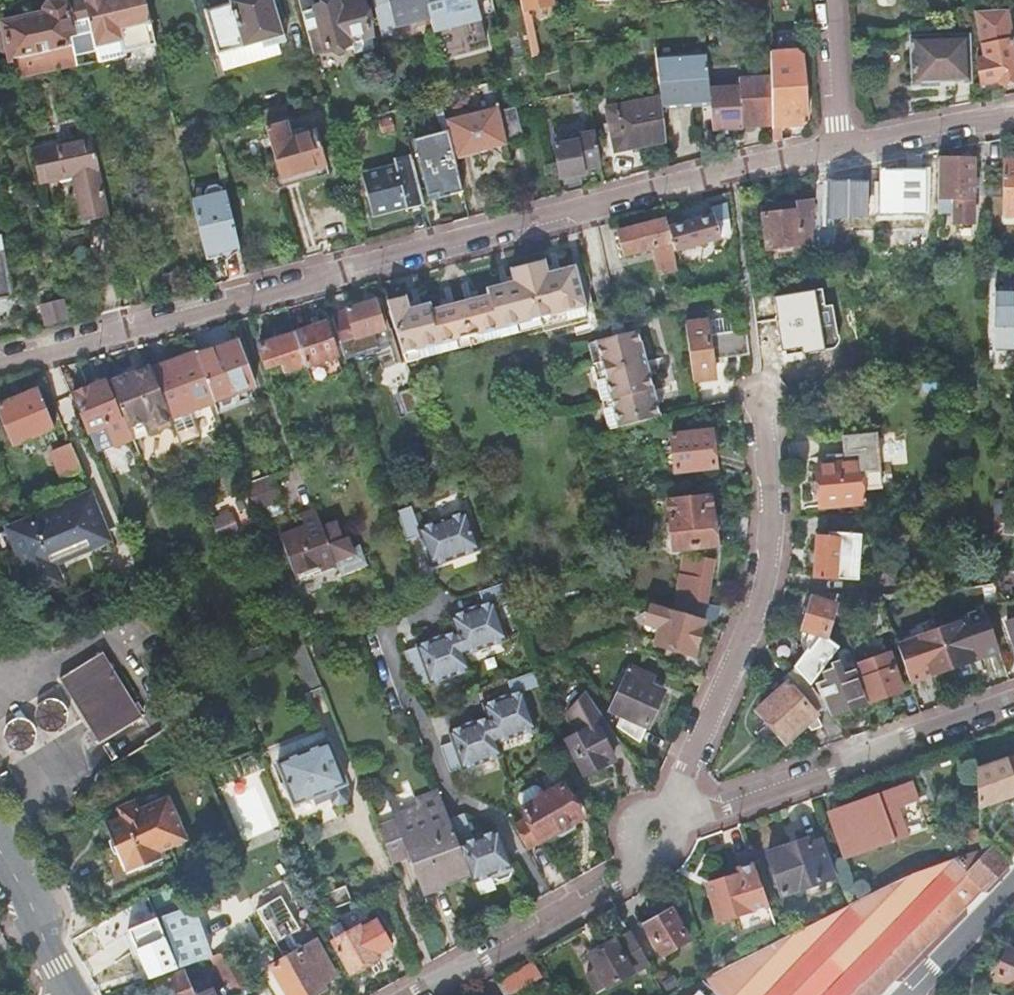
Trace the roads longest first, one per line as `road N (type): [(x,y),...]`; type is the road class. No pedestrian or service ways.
road 1 (residential): [(0,367),(845,155)]
road 2 (residential): [(759,392),(770,522),(753,627),(661,815)]
road 3 (residential): [(672,826),(1013,700)]
road 4 (residential): [(645,850),(409,994)]
road 5 (residential): [(845,155),(1013,122)]
road 6 (residential): [(829,0),(845,155)]
road 7 (unclassified): [(908,994),(1013,887)]
road 8 (tertiary): [(0,867),(68,994)]

